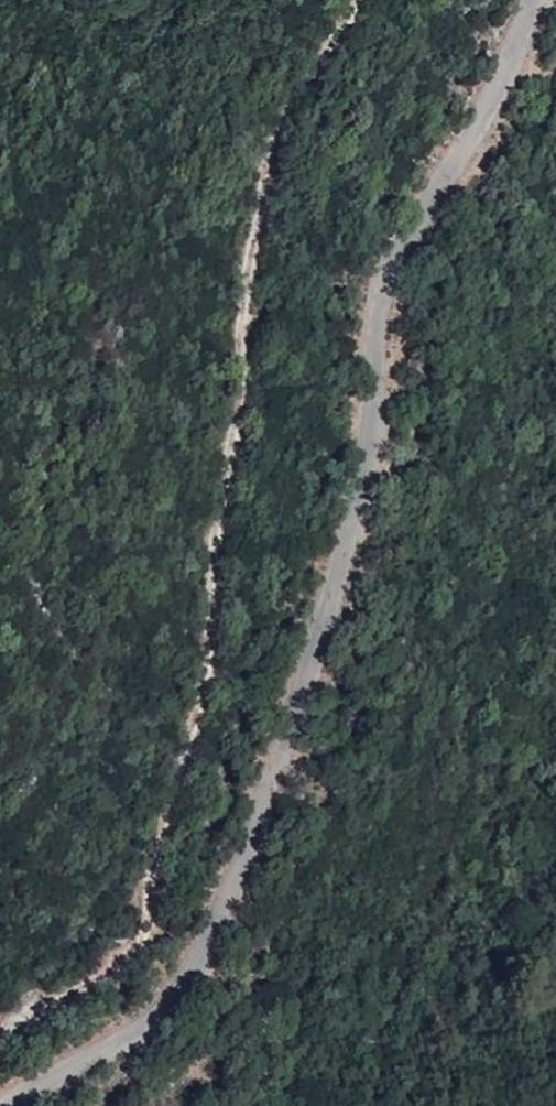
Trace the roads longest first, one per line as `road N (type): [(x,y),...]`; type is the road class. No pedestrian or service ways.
road 1 (unclassified): [(0,1105),(21,1086),(130,1035),(185,988),(337,599),(404,279),(499,102),(532,0)]
road 2 (track): [(0,1037),(12,1017),(57,985),(140,942),(138,905),(164,850),(211,669),(207,607),(231,439),(247,400),(244,314),(264,216),(269,133),(349,0)]

